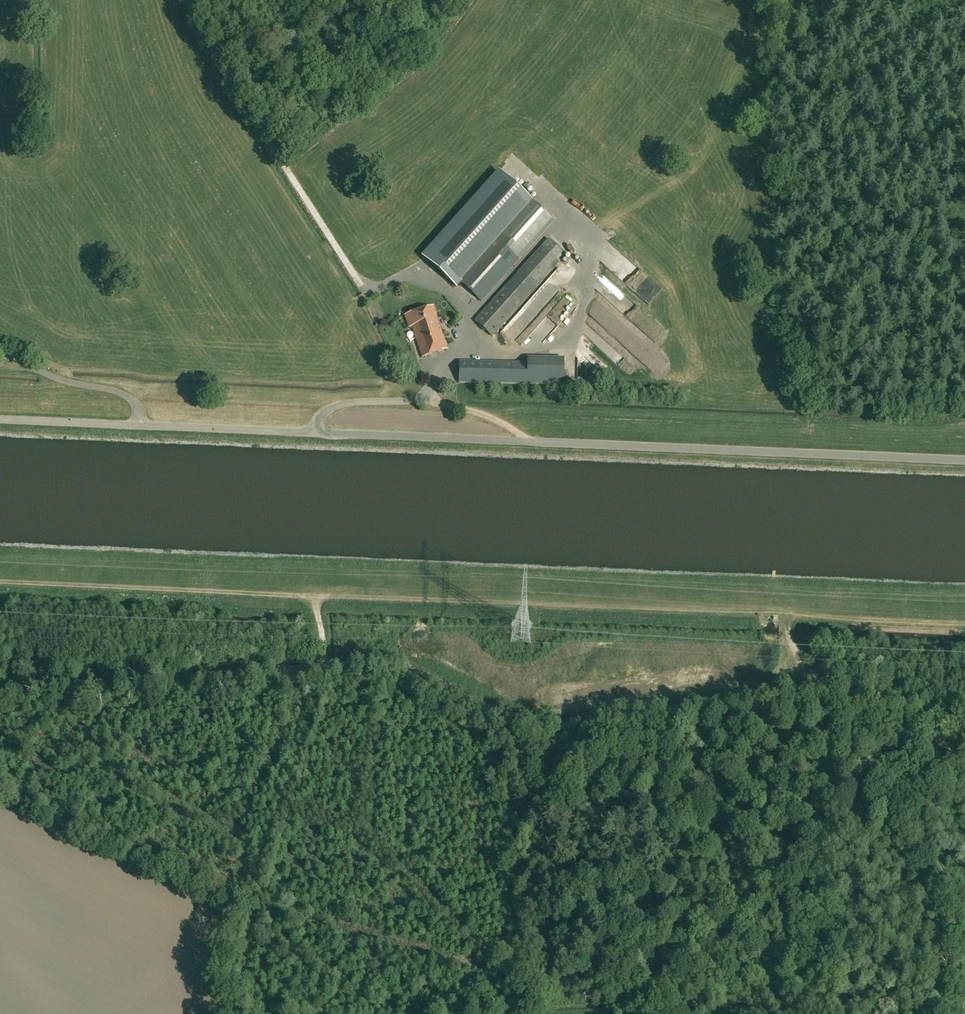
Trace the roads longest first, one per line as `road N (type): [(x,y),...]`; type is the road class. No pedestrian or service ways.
road 1 (unclassified): [(964,457),(0,418)]
road 2 (track): [(295,597),(791,615)]
road 3 (track): [(191,0),(215,65),(368,295),(424,278)]
road 4 (track): [(660,709),(531,726),(402,665),(328,665)]
road 5 (track): [(328,665),(0,691)]
road 6 (track): [(964,760),(901,709),(851,687),(660,709)]
road 7 (track): [(0,583),(295,597)]
road 8 (track): [(791,615),(964,623)]

